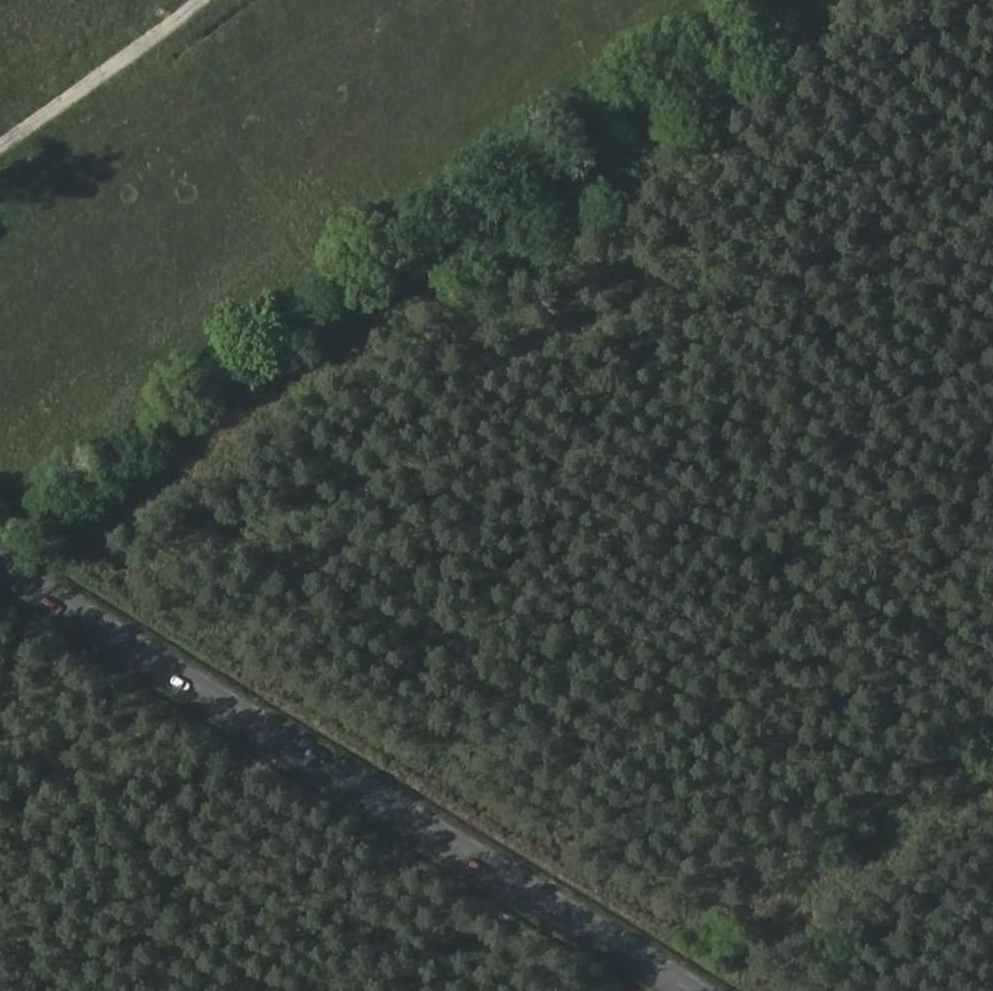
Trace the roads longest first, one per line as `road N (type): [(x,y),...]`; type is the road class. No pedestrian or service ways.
road 1 (secondary): [(0,571),(682,990)]
road 2 (track): [(0,146),(207,0)]

